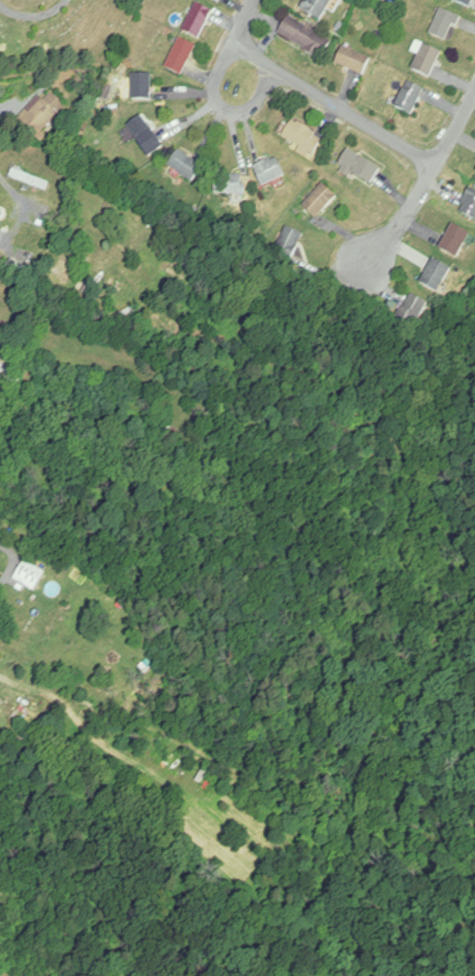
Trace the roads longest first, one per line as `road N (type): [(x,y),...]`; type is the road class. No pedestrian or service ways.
road 1 (residential): [(436,167),(234,40)]
road 2 (residential): [(278,68),(254,109),(234,115),(218,105),(218,76),(253,0)]
road 3 (residential): [(474,96),(375,260)]

